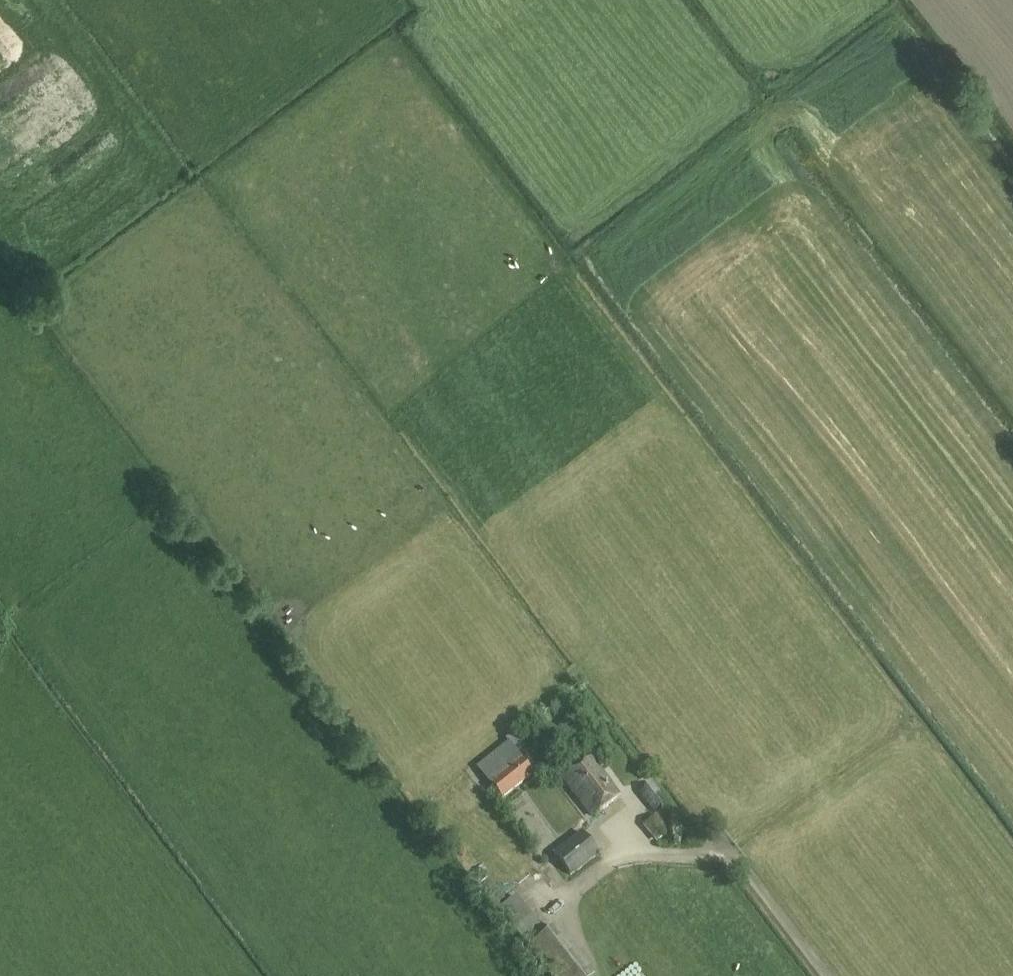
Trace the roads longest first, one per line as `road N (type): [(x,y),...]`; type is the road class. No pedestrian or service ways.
road 1 (residential): [(548,0),(664,155),(862,0)]
road 2 (residential): [(362,5),(180,142),(134,131),(80,62)]

